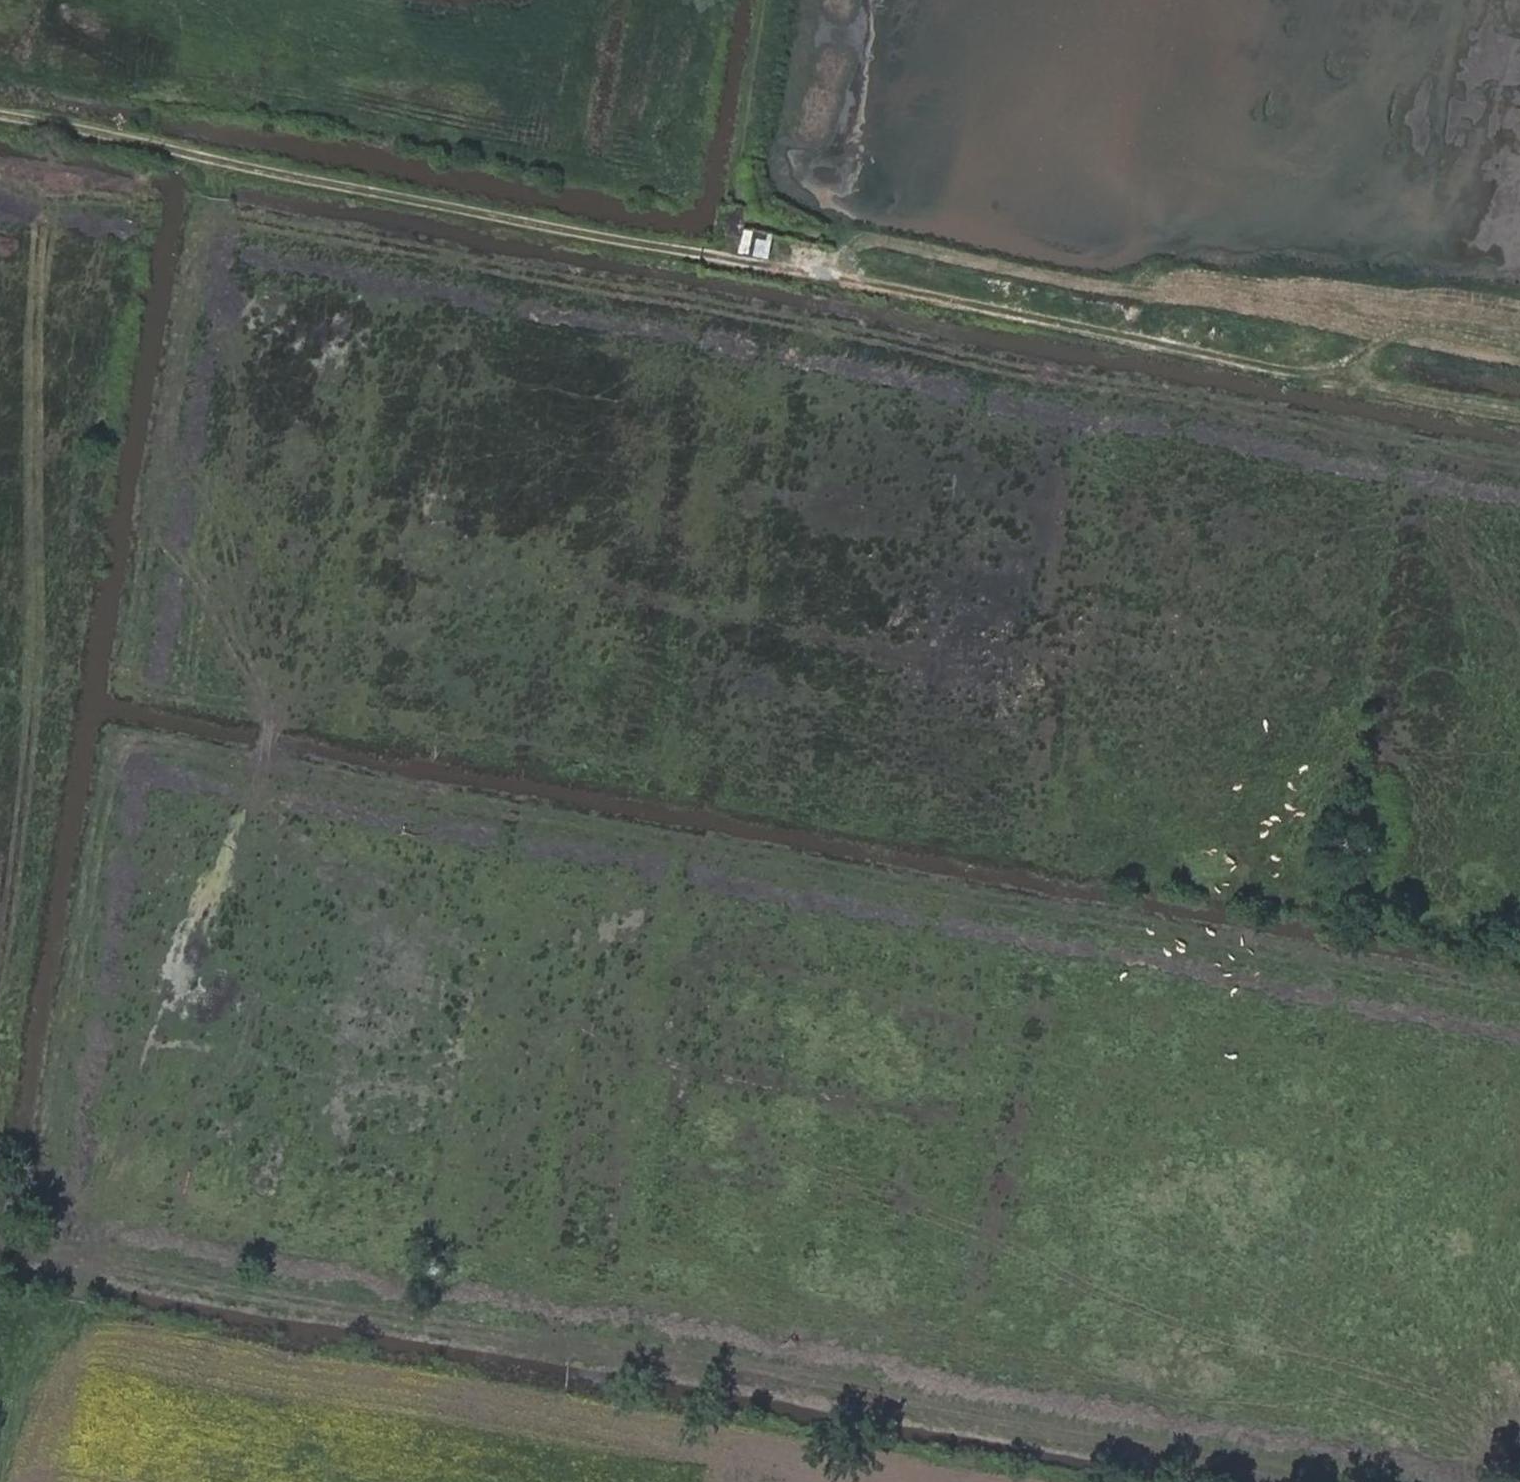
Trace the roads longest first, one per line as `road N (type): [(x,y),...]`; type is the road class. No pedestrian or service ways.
road 1 (track): [(0,115),(1346,382),(1370,361),(1382,327)]

